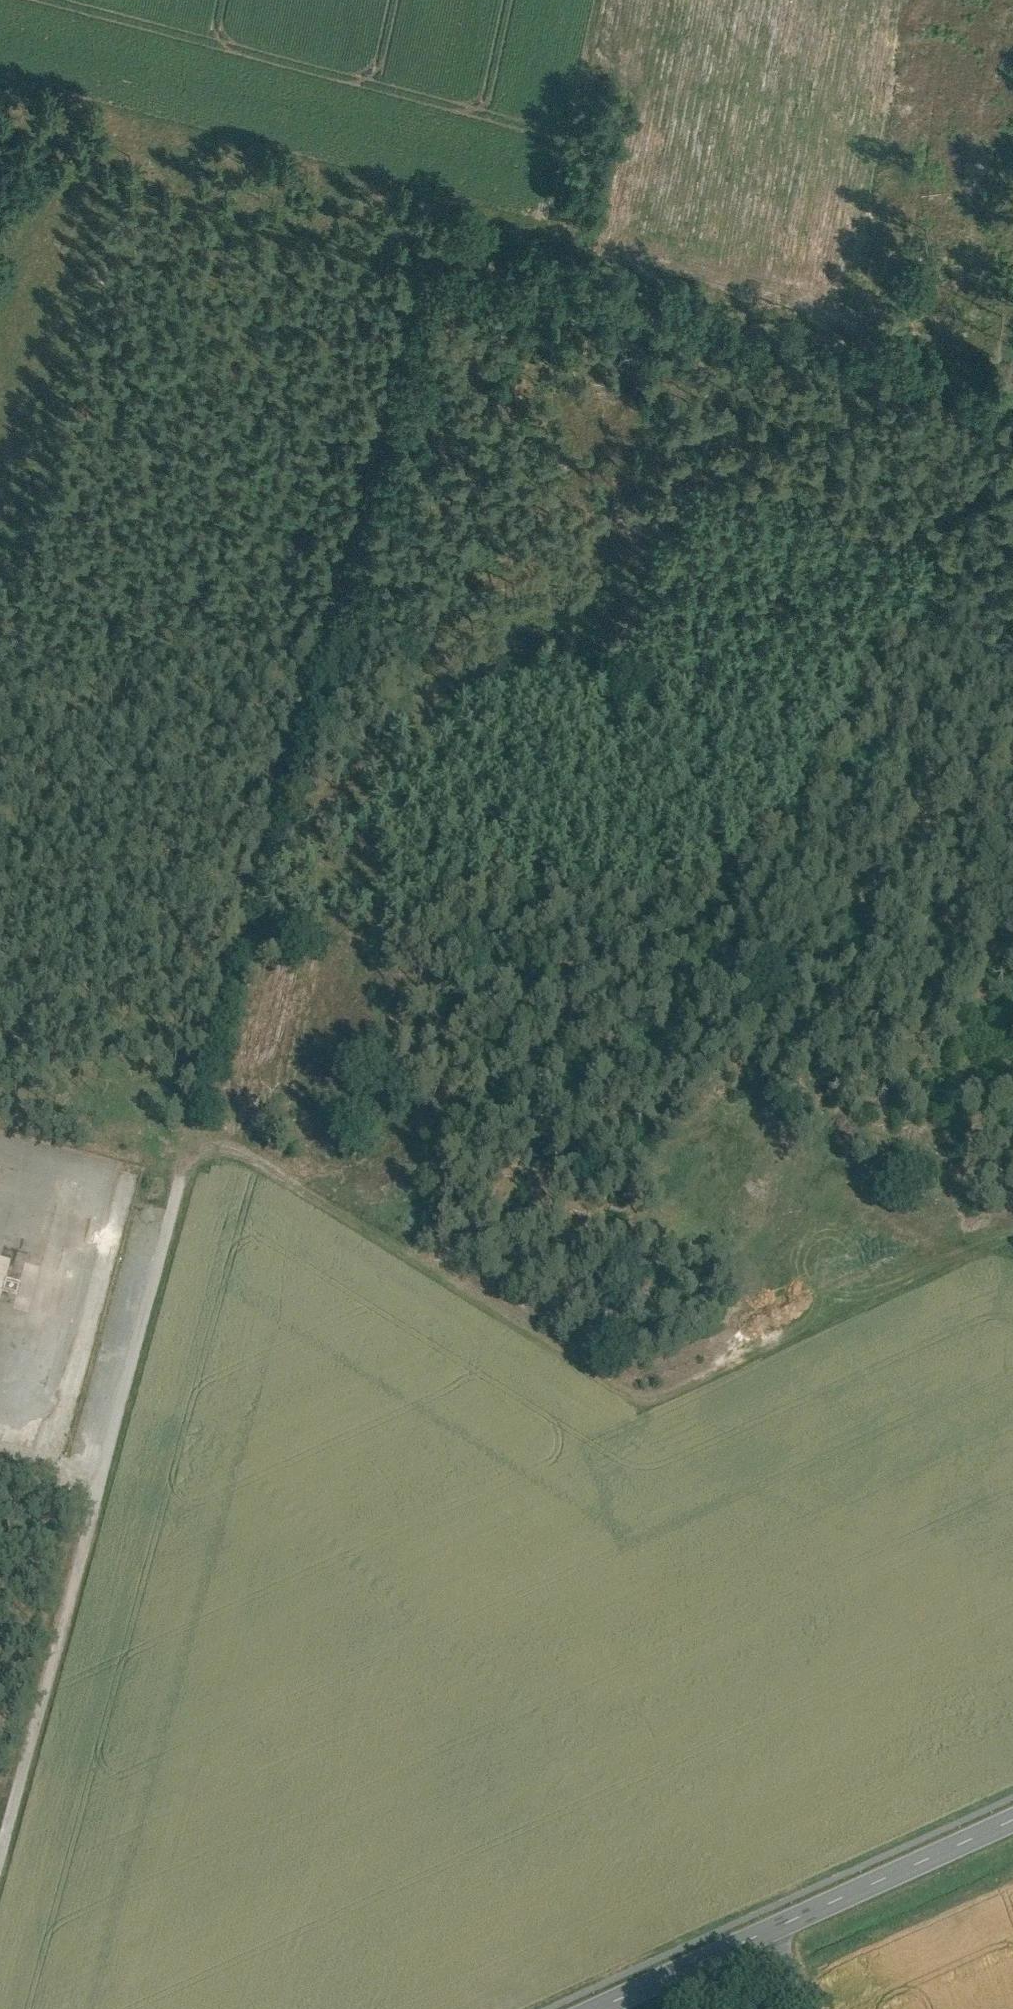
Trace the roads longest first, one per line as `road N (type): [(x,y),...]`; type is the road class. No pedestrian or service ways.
road 1 (unclassified): [(160,1183),(0,1780)]
road 2 (tertiary): [(602,2008),(1012,1822)]

